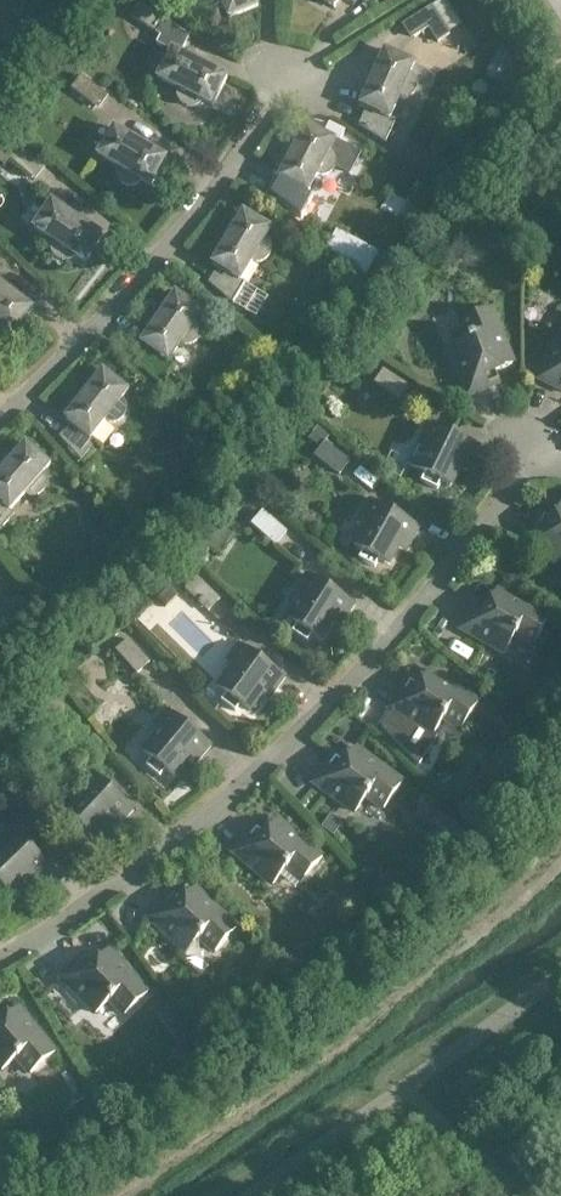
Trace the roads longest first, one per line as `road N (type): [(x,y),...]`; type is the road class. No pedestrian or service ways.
road 1 (residential): [(538,452),(418,619),(223,812),(0,965)]
road 2 (residential): [(0,420),(147,277),(244,160),(293,80)]

